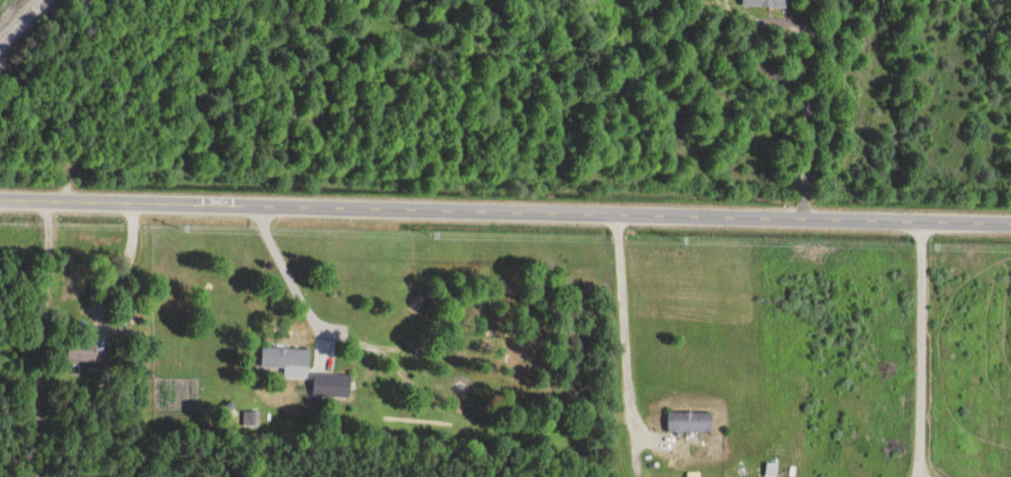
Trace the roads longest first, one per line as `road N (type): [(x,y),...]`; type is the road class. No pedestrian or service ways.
road 1 (residential): [(0,198),(1010,222)]

